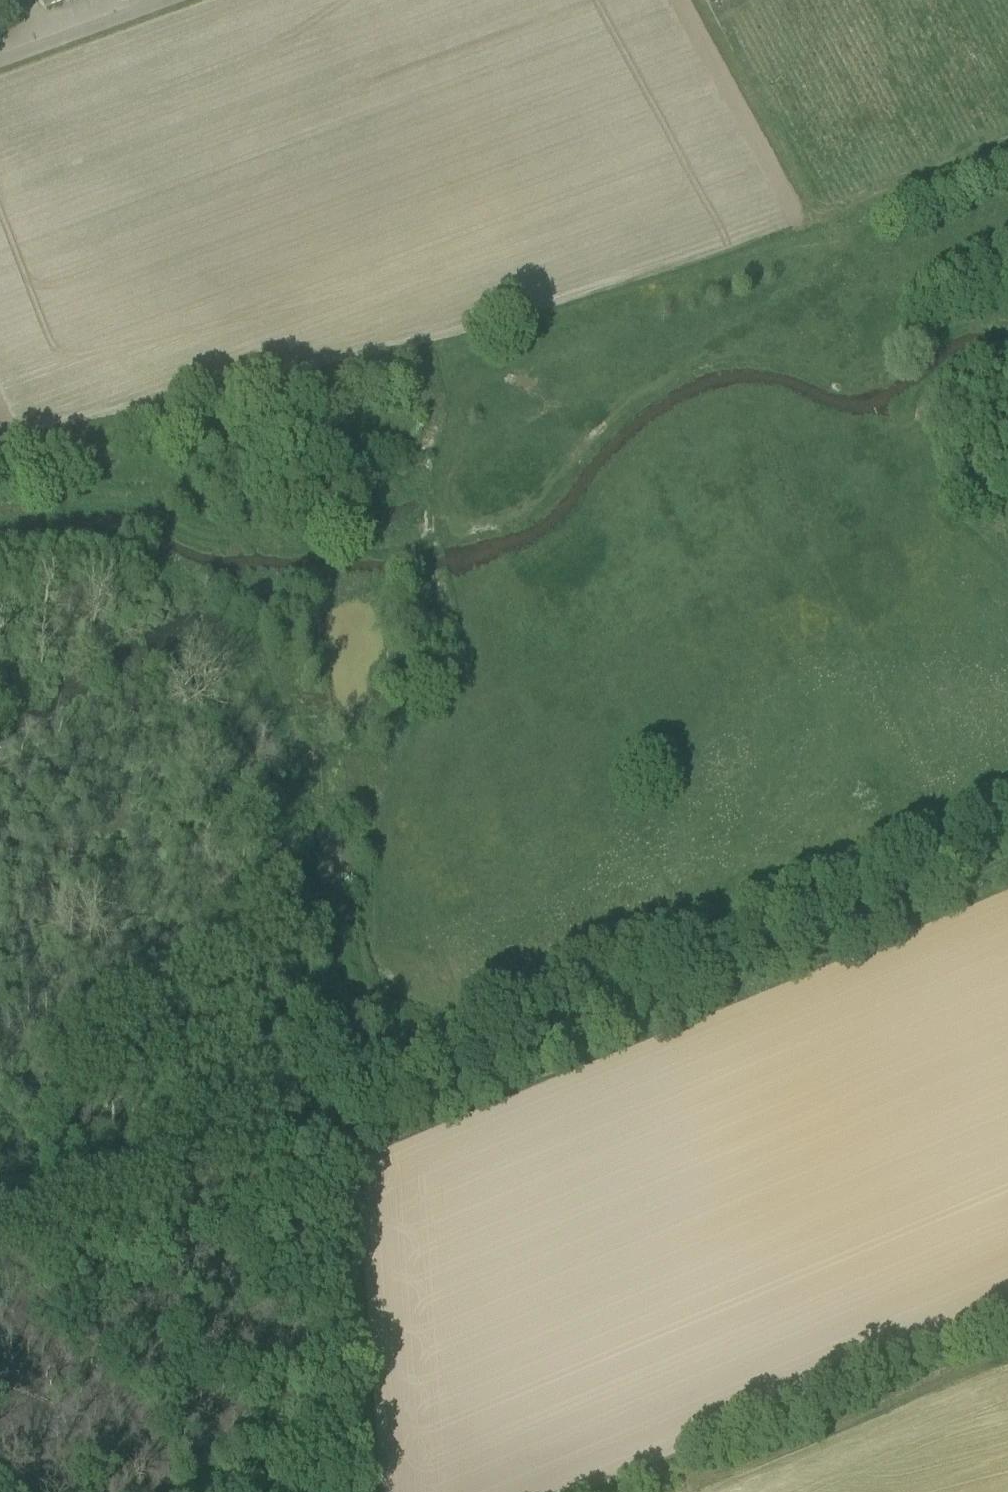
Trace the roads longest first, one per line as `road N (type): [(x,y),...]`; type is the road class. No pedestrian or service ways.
road 1 (track): [(1007,860),(716,985),(676,990),(632,971),(600,974),(417,1034)]
road 2 (track): [(1007,1340),(755,1464),(639,1480),(609,1491)]
road 3 (unclassified): [(0,63),(178,0)]

